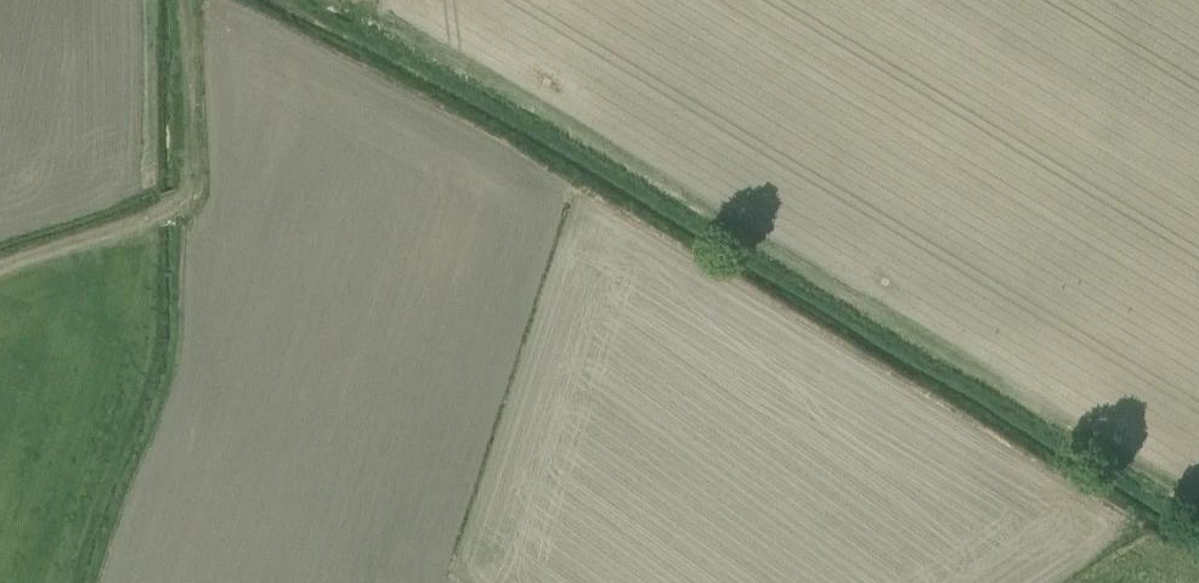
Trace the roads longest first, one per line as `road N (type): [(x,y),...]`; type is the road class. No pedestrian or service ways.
road 1 (track): [(0,268),(189,188),(183,0)]

